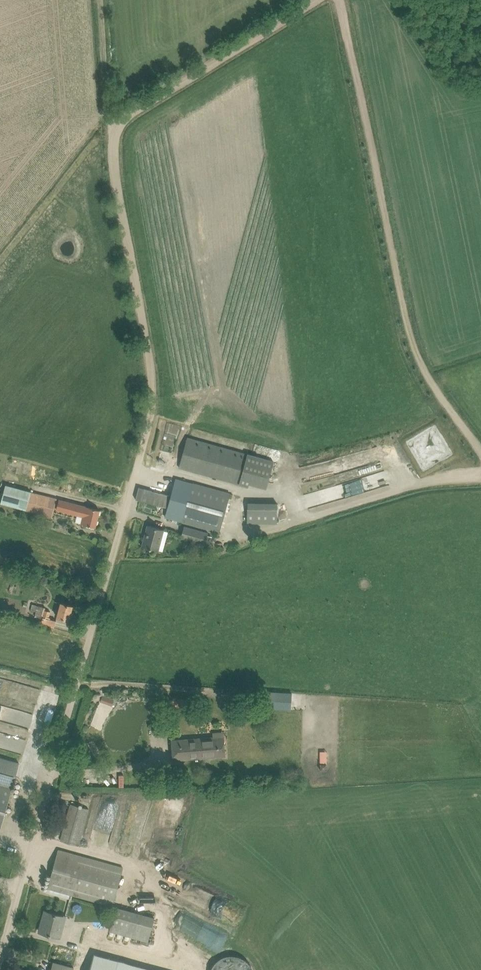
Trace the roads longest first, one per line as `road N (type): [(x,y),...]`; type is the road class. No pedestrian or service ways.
road 1 (unclassified): [(0,956),(149,419)]
road 2 (track): [(480,450),(414,346),(343,0)]
road 3 (track): [(149,419),(156,386),(112,128)]
road 4 (track): [(310,0),(112,128)]
road 5 (track): [(112,128),(64,160),(0,239)]
road 6 (track): [(112,128),(102,0)]

